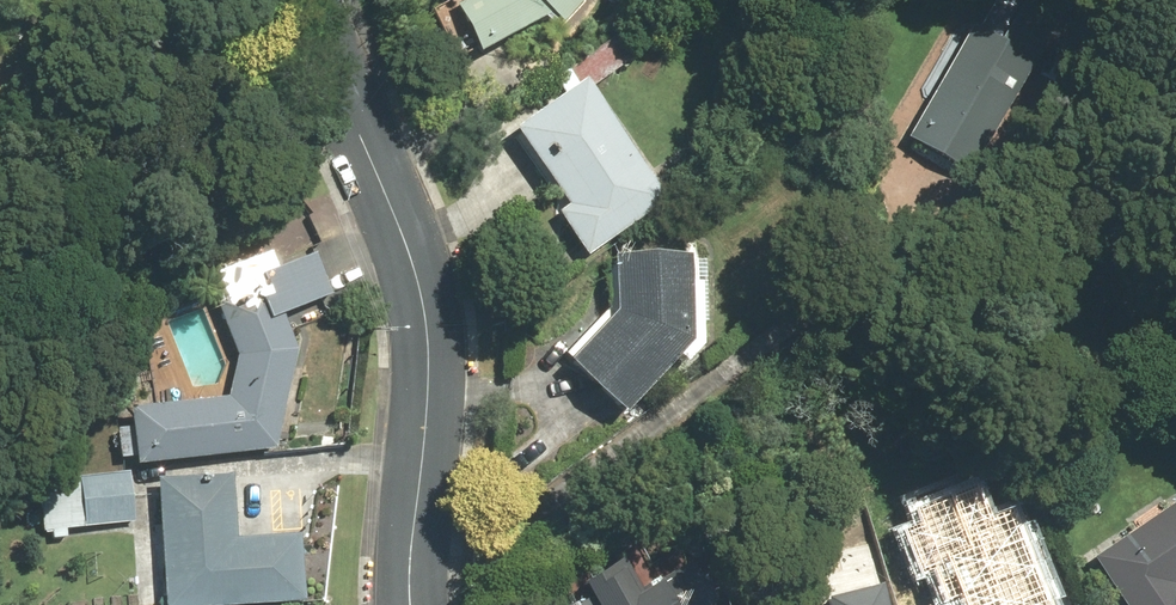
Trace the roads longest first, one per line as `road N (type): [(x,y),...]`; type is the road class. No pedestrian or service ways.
road 1 (residential): [(306,0),(420,287),(429,370),(411,604)]

